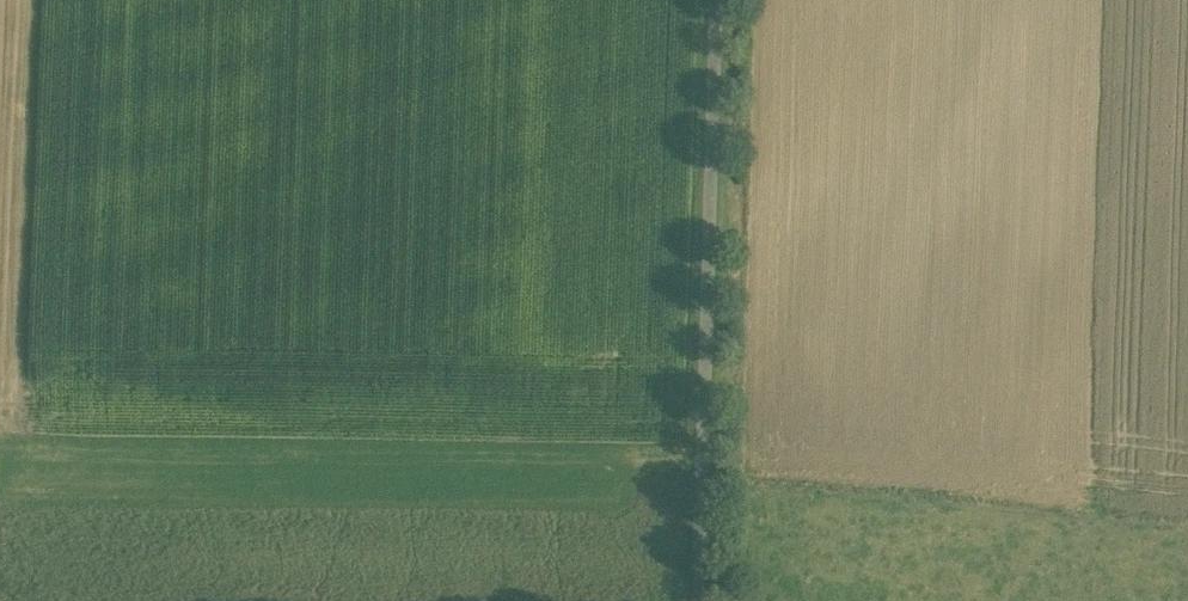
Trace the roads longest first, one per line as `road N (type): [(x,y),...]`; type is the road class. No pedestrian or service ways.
road 1 (unclassified): [(723,0),(705,600)]

